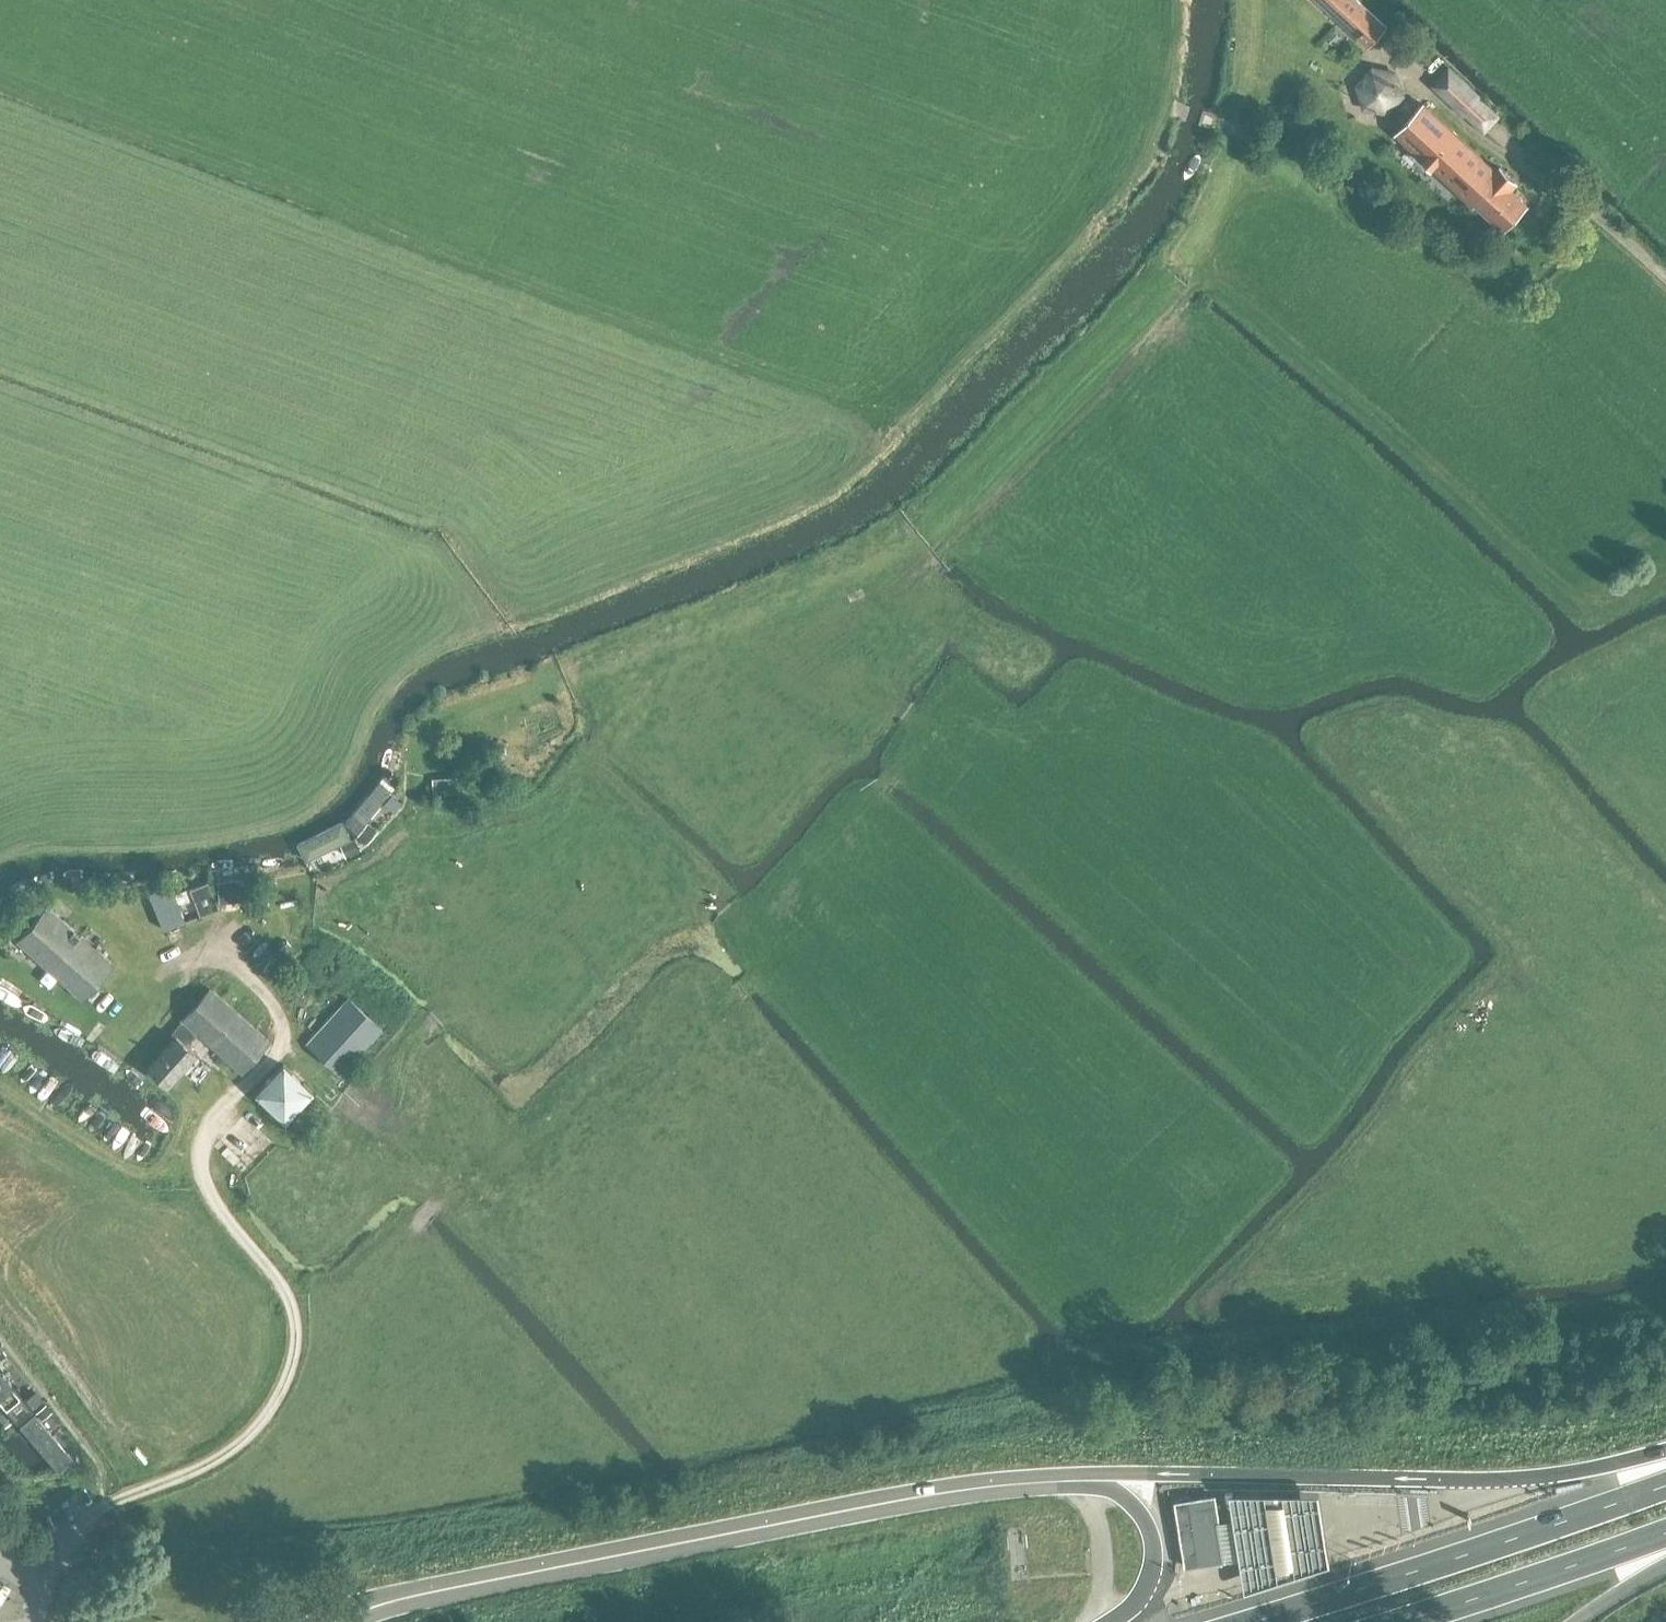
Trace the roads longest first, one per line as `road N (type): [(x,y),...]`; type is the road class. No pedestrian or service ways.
road 1 (motorway): [(339,1619),(409,1596),(901,1498),(1116,1480)]
road 2 (unclassified): [(32,1621),(65,1540),(83,1520),(241,1442),(282,1391),(294,1355),(289,1296),(201,1173),(205,1136),(244,1088)]
road 3 (motorway): [(1665,1486),(1253,1621)]
road 4 (motorway): [(1506,1478),(1155,1473),(1116,1480)]
road 5 (track): [(1665,280),(1587,207),(1438,97),(1396,53)]
road 6 (motorway): [(1408,1621),(1665,1533)]
road 7 (motorway): [(1116,1480),(1140,1511),(1154,1552),(1139,1598),(1111,1621)]
road 8 (motorway): [(1665,1451),(1506,1478)]

